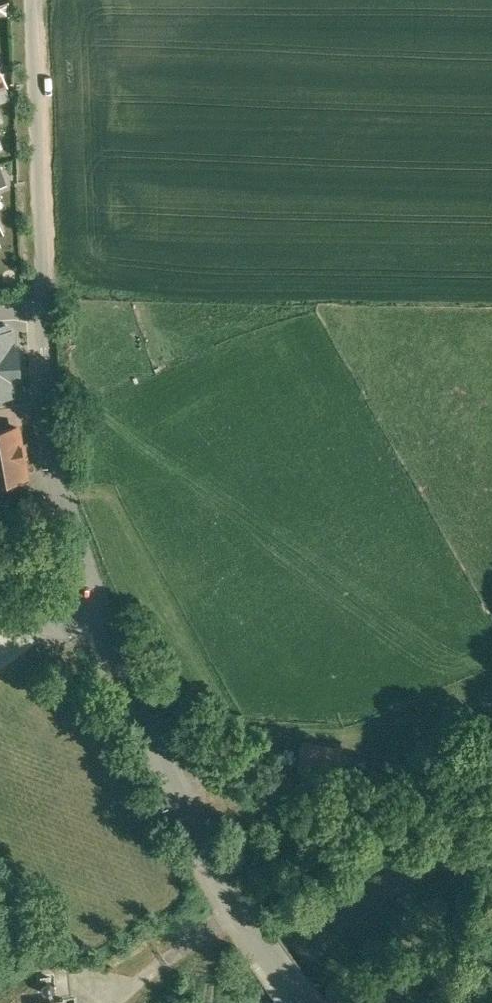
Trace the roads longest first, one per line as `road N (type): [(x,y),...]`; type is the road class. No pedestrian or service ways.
road 1 (unclassified): [(111,627),(65,486),(30,0)]
road 2 (unclassified): [(305,1002),(239,908),(181,796),(111,627)]

